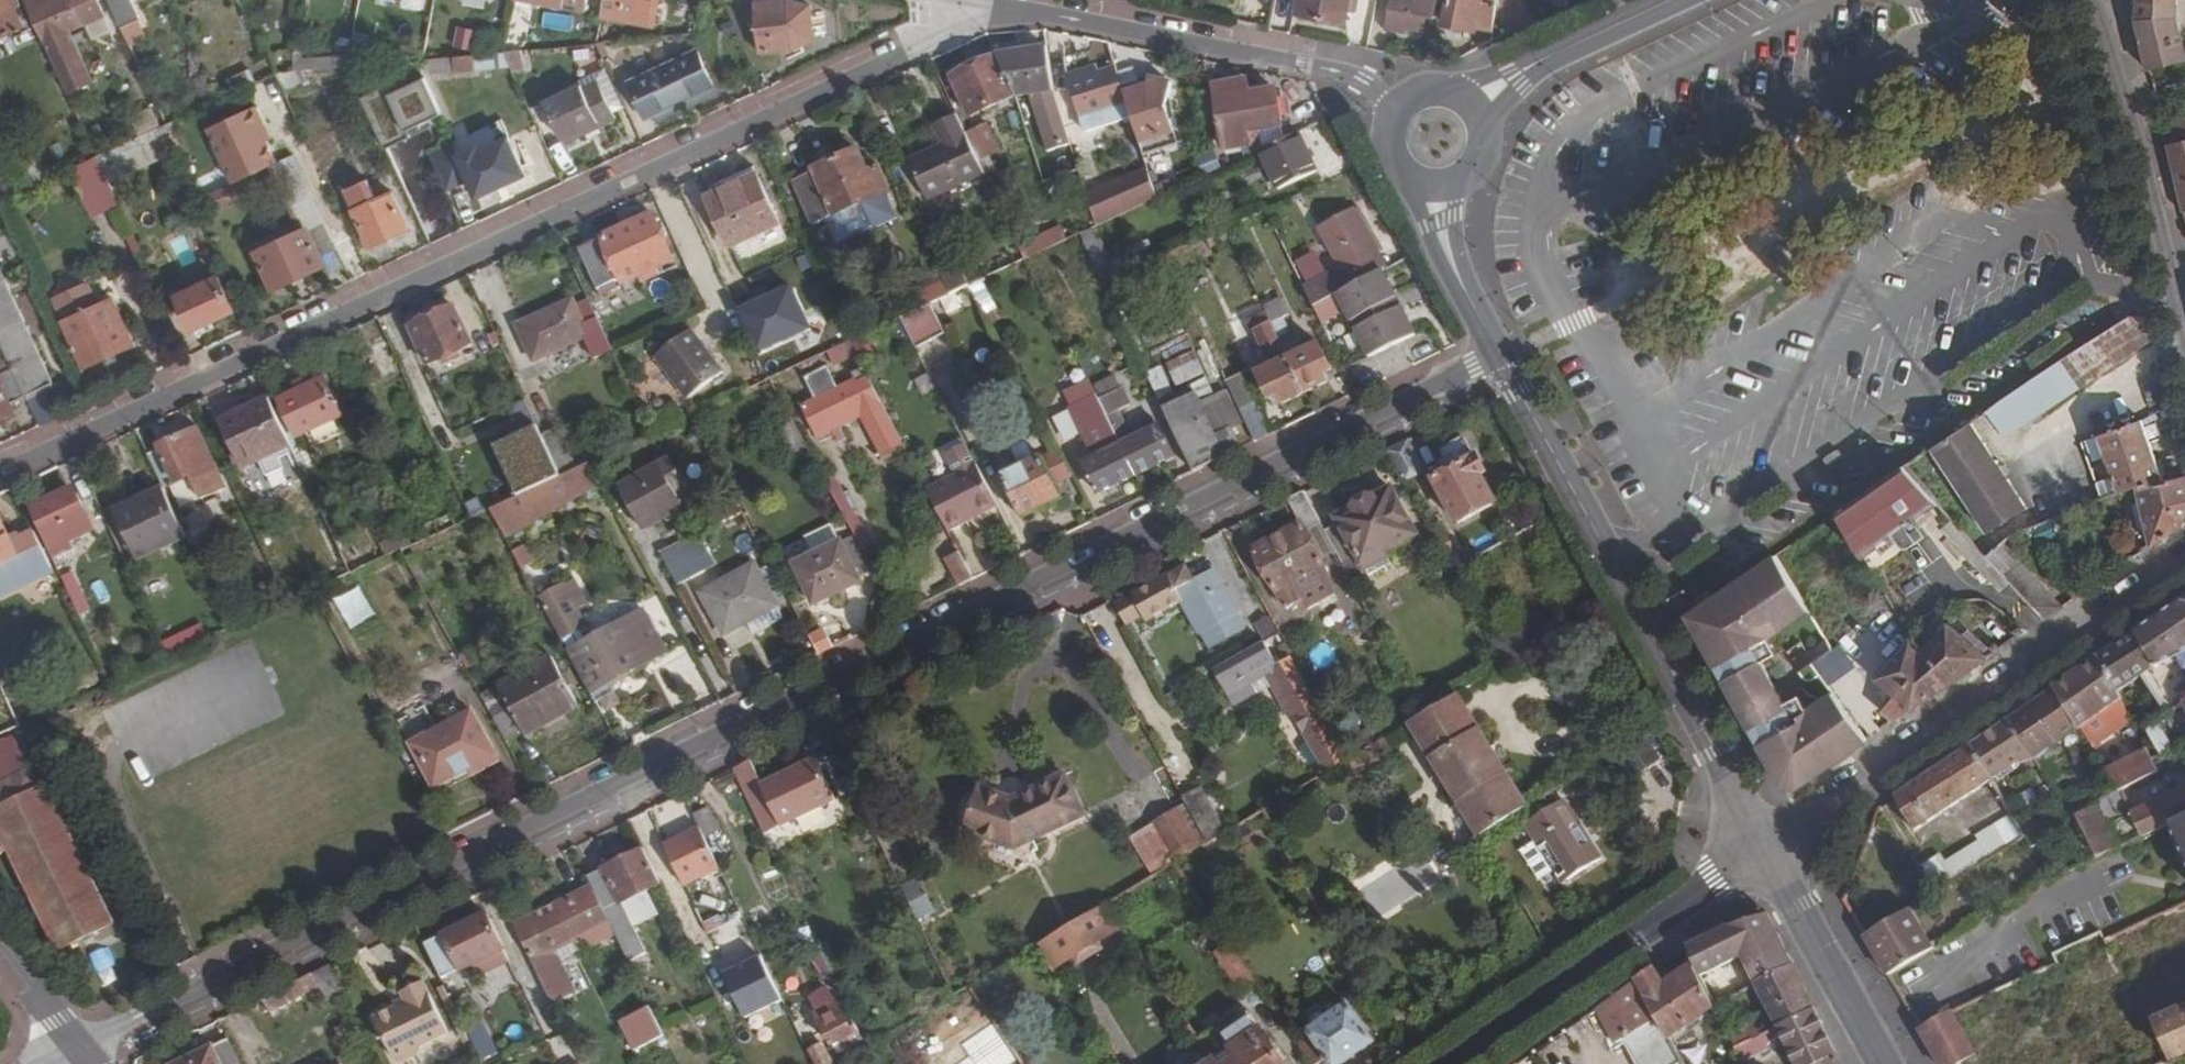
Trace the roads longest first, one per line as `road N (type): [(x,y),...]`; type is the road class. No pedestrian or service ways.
road 1 (residential): [(1497,356),(79,1047)]
road 2 (residential): [(0,474),(997,5)]
road 3 (secondary): [(1766,853),(1497,356)]
road 4 (residential): [(1766,853),(2184,561)]
road 5 (residential): [(997,5),(1358,81),(1404,107)]
road 6 (secondary): [(1766,853),(1453,1063)]
road 7 (residential): [(2184,340),(2087,0)]
road 8 (secondary): [(1884,1063),(1766,853)]
road 9 (secondary): [(1410,184),(1474,310)]
road 10 (secondary): [(1546,59),(1674,0)]
road 11 (unclassified): [(79,1047),(0,946)]
road 12 (secondary): [(1474,310),(1455,248),(1459,192)]

